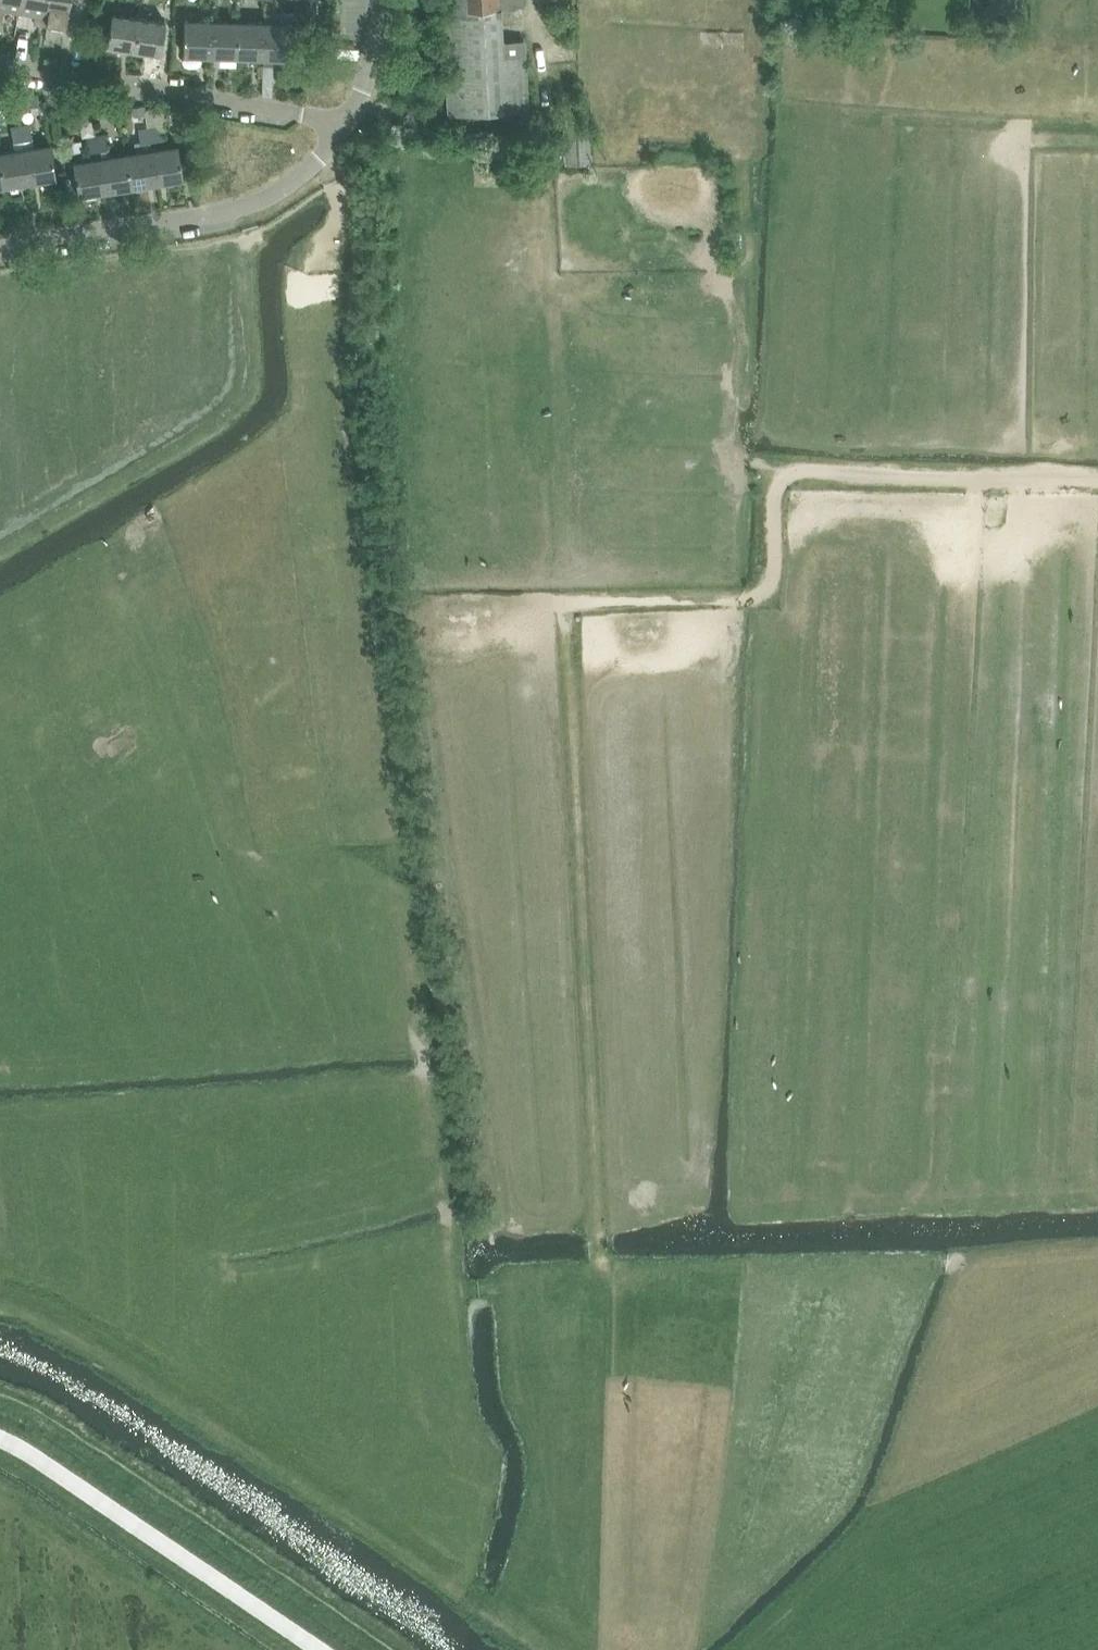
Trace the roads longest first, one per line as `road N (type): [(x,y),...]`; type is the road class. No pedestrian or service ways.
road 1 (residential): [(0,248),(167,223),(246,201),(302,173),(348,125)]
road 2 (residential): [(348,125),(0,59)]
road 3 (residential): [(348,125),(367,83),(371,0)]

